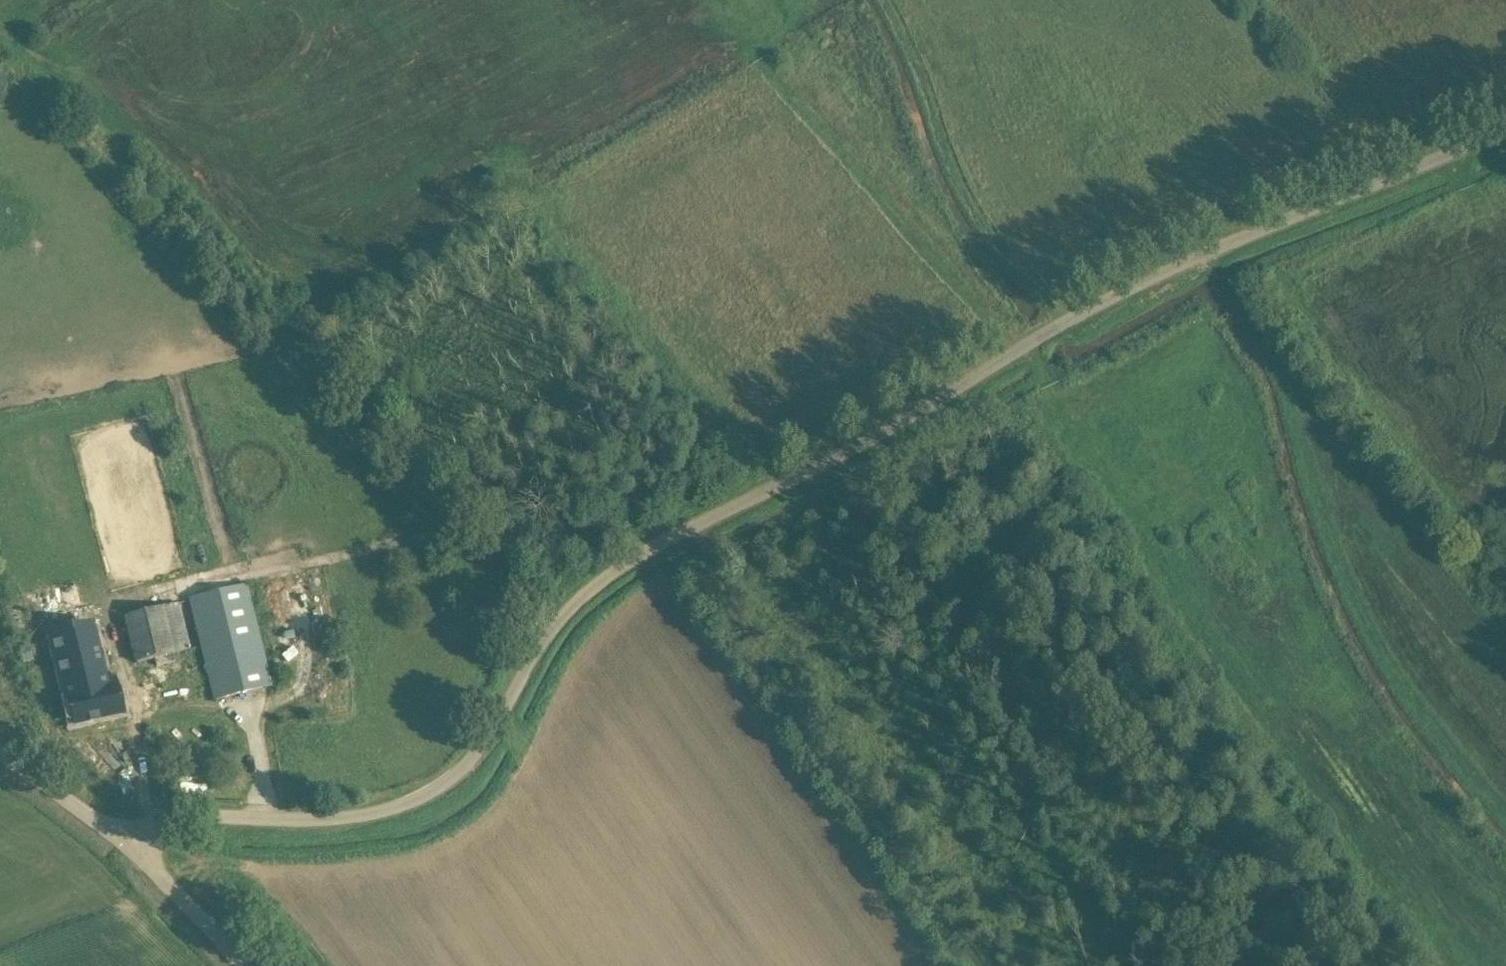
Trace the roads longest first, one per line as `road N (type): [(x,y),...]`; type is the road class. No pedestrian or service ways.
road 1 (unclassified): [(132,840),(372,826),(416,812),(446,794),(566,606),(599,579),(749,511),(1237,240),(1505,129)]
road 2 (track): [(885,0),(972,215),(1075,329)]
road 3 (unclassified): [(240,965),(132,840)]
road 4 (unclassified): [(132,840),(0,751)]

